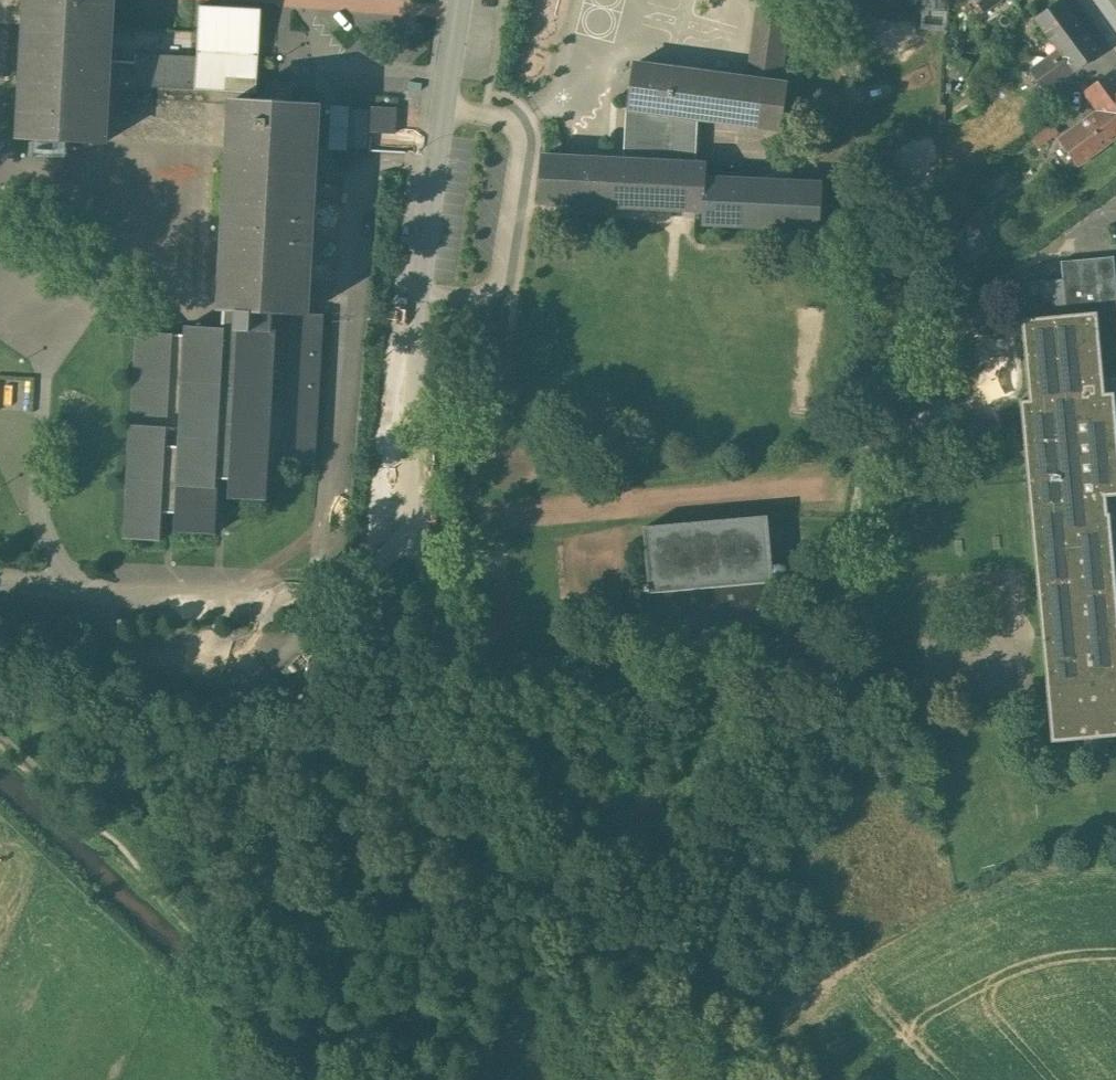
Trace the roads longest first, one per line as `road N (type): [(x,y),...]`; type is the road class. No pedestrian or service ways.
road 1 (residential): [(463,0),(419,290),(398,528),(452,674)]

